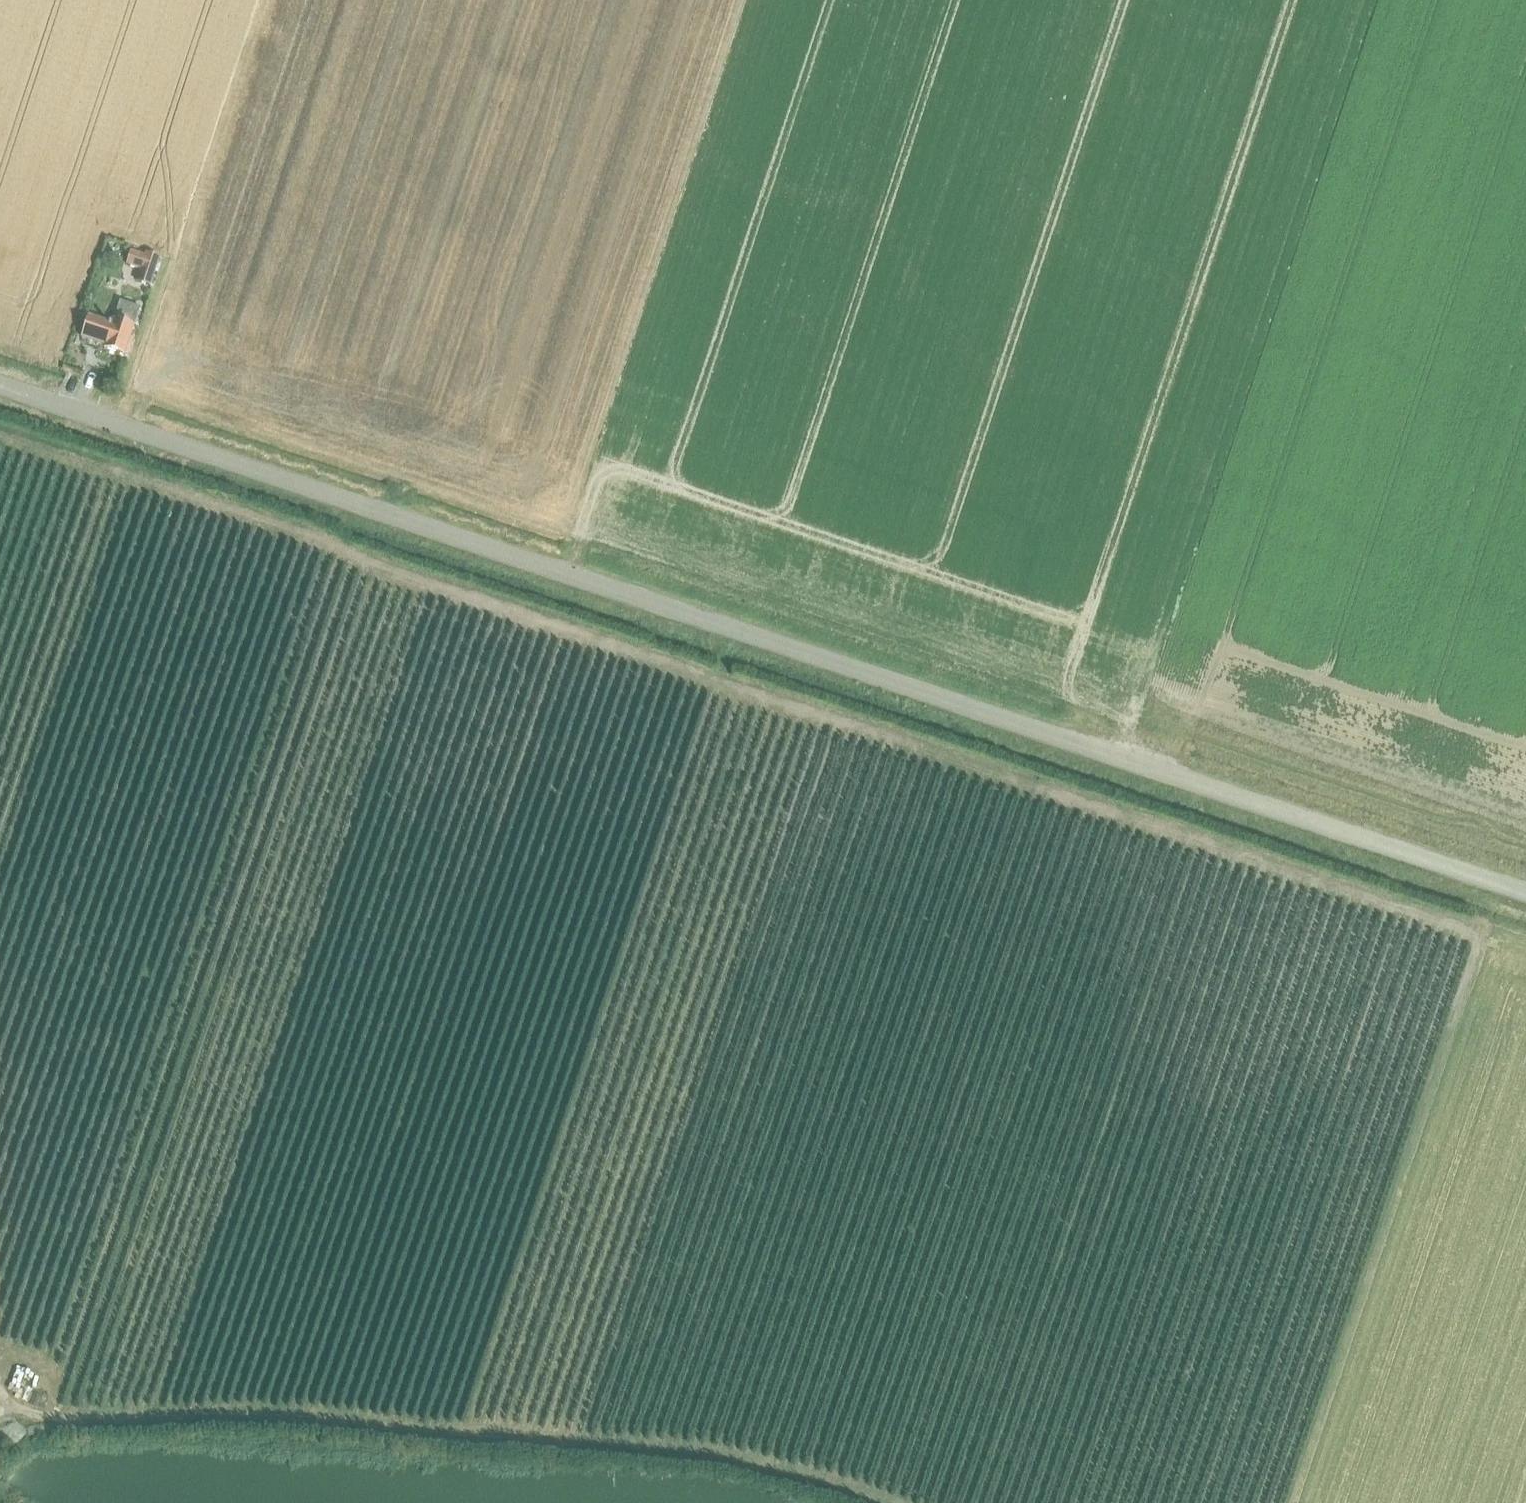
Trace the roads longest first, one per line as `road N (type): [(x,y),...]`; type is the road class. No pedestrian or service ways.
road 1 (unclassified): [(1525,892),(0,383)]

